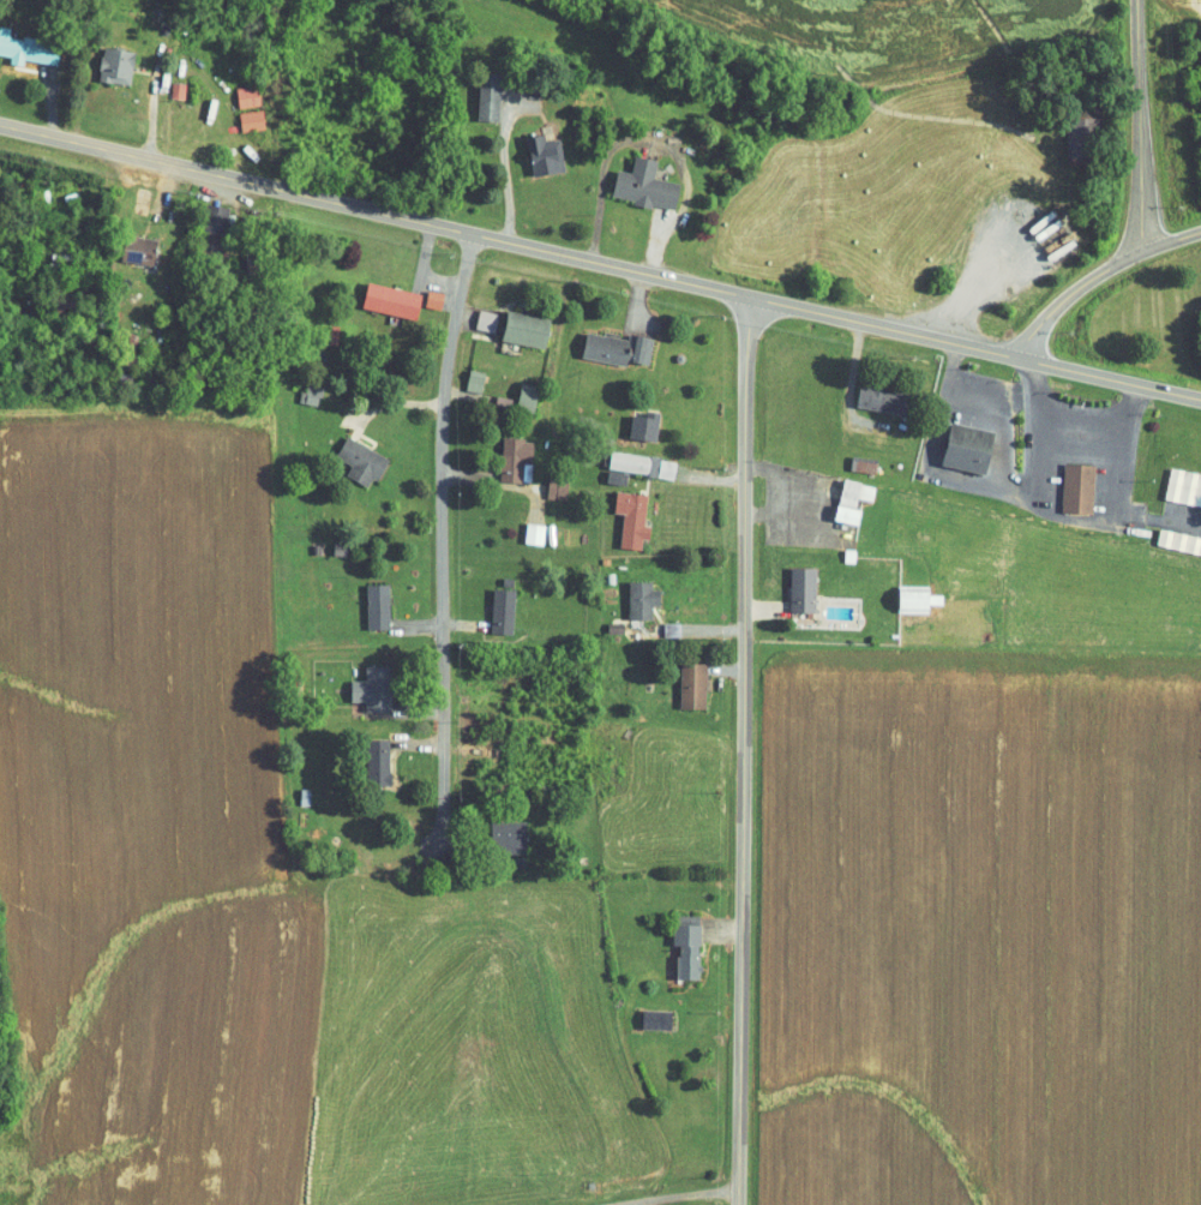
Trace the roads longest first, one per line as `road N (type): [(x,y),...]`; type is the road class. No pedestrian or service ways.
road 1 (residential): [(732,1204),(755,304)]
road 2 (primary): [(0,132),(755,304)]
road 3 (residential): [(442,846),(443,400),(474,238)]
road 4 (primary): [(755,304),(1014,361)]
road 5 (residential): [(1147,253),(1140,0)]
road 6 (residential): [(1014,361),(1052,306),(1107,268),(1200,238)]
road 7 (primary): [(1014,361),(1200,402)]
road 8 (residential): [(236,0),(239,77),(212,180)]
road 9 (residential): [(603,1204),(707,1187),(732,1199)]

